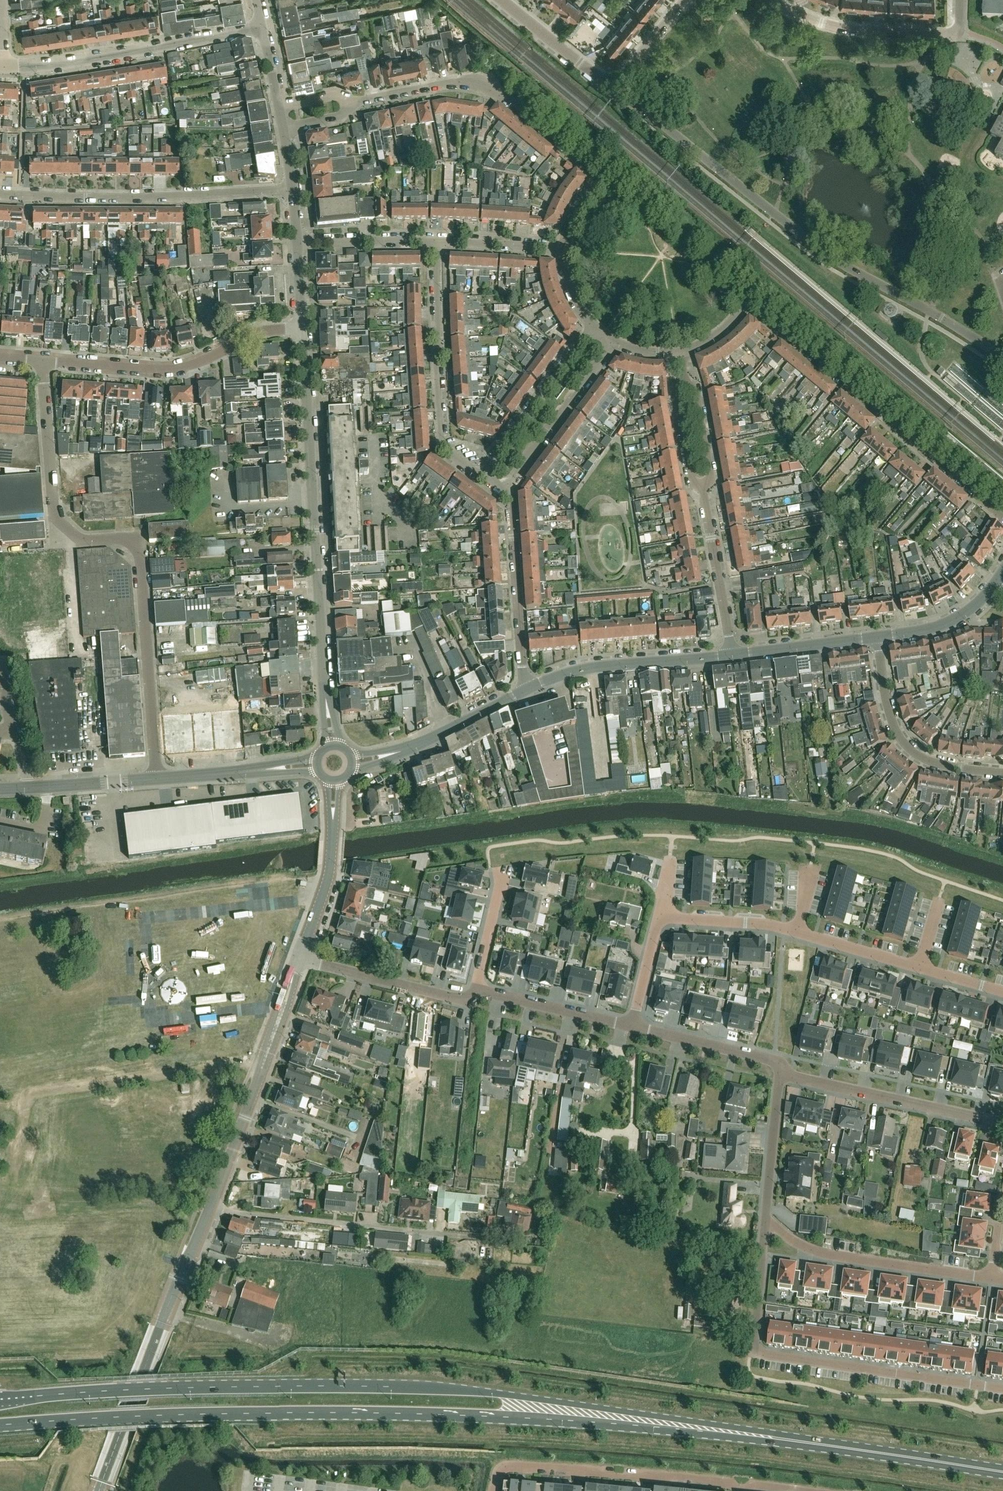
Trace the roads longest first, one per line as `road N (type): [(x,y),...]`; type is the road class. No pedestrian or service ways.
road 1 (primary): [(743,1434),(421,1388),(191,1388),(0,1400)]
road 2 (primary): [(0,1425),(407,1414),(743,1434)]
road 3 (residential): [(99,1490),(300,958)]
road 4 (residential): [(158,779),(138,548),(131,537),(75,539),(54,517),(43,363)]
road 5 (residential): [(1002,358),(827,255),(611,89)]
road 6 (residential): [(333,744),(302,328)]
road 7 (residential): [(1002,517),(754,308),(682,353)]
road 8 (residential): [(562,247),(594,177),(484,86),(451,84),(356,103)]
road 9 (residential): [(0,193),(290,189)]
road 10 (residential): [(43,363),(180,366),(261,331),(302,328)]
road 11 (residential): [(2,67),(262,26)]
road 12 (residential): [(742,1488),(527,1465),(510,1465),(495,1490)]
road 13 (primary): [(1002,1471),(743,1434)]
road 14 (residential): [(1002,1389),(754,1351)]
road 15 (residential): [(765,1220),(828,1252),(1002,1280)]
road 16 (residential): [(441,240),(442,442),(474,471)]
road 17 (residential): [(1002,1121),(781,1073)]
road 18 (residential): [(1002,773),(959,768),(910,747),(893,727),(878,637)]
road 19 (residential): [(523,690),(603,666),(732,655)]
road 20 (unclassified): [(523,690),(510,498),(500,490)]
road 21 (residential): [(478,991),(465,1001),(300,958)]
road 22 (residential): [(589,324),(474,471)]
road 23 (residential): [(354,762),(421,745),(523,690)]
road 24 (residential): [(500,490),(612,343)]
road 25 (residential): [(300,958),(329,871),(334,782)]
road 26 (residential): [(732,655),(701,484)]
road 27 (residential): [(943,36),(852,30),(777,0)]
road 28 (residential): [(781,1073),(769,1060),(631,1027)]
road 29 (residential): [(158,779),(315,764)]
road 30 (residential): [(631,1027),(478,991)]
road 31 (residential): [(781,1073),(765,1220)]
road 32 (residential): [(732,655),(878,637)]
road 33 (residential): [(441,240),(297,241)]
road 34 (residential): [(611,89),(501,0)]
road 35 (residential): [(878,637),(952,620),(996,583)]
road 36 (residential): [(765,1220),(754,1351)]
road 37 (residential): [(667,919),(797,932)]
road 38 (residential): [(797,932),(920,968)]
road 39 (residential): [(478,991),(504,867)]
road 40 (residential): [(562,247),(441,240)]

